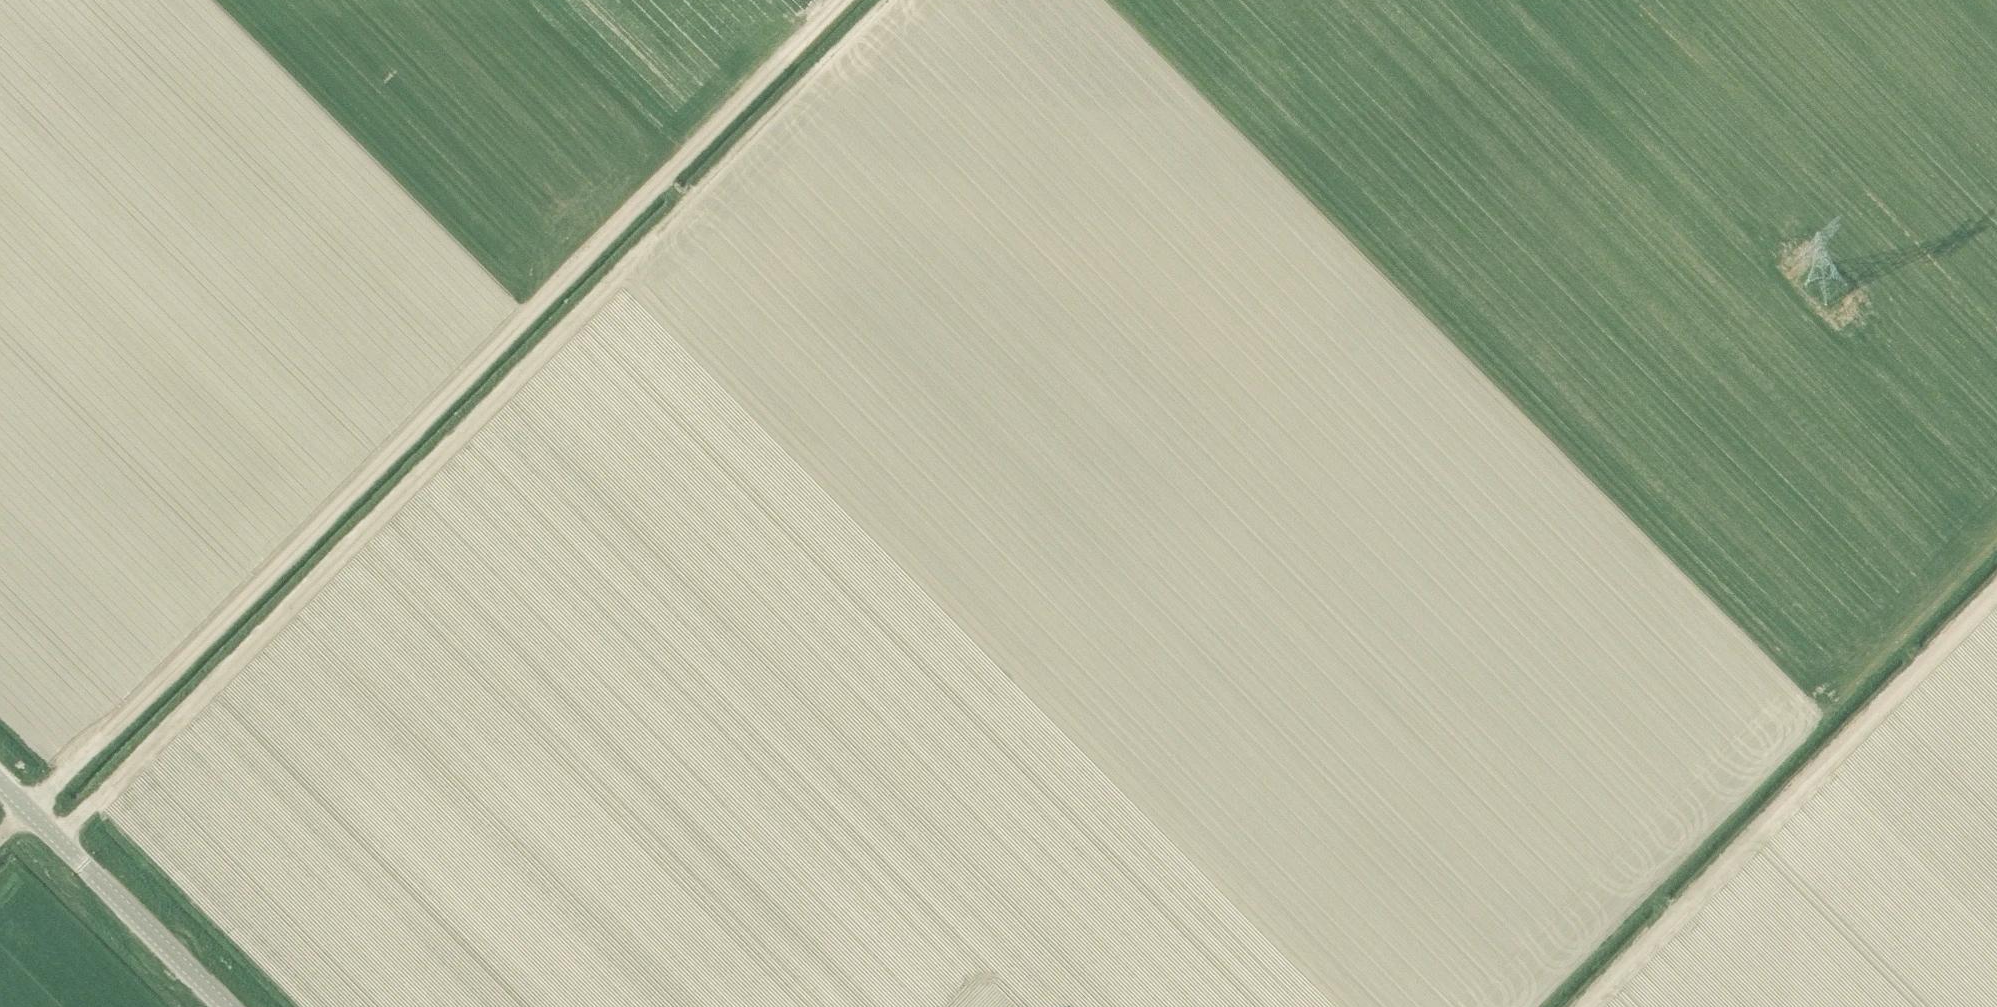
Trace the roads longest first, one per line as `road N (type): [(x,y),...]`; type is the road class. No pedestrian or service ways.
road 1 (track): [(1587,1006),(1996,593)]
road 2 (tertiary): [(224,1006),(0,783)]

